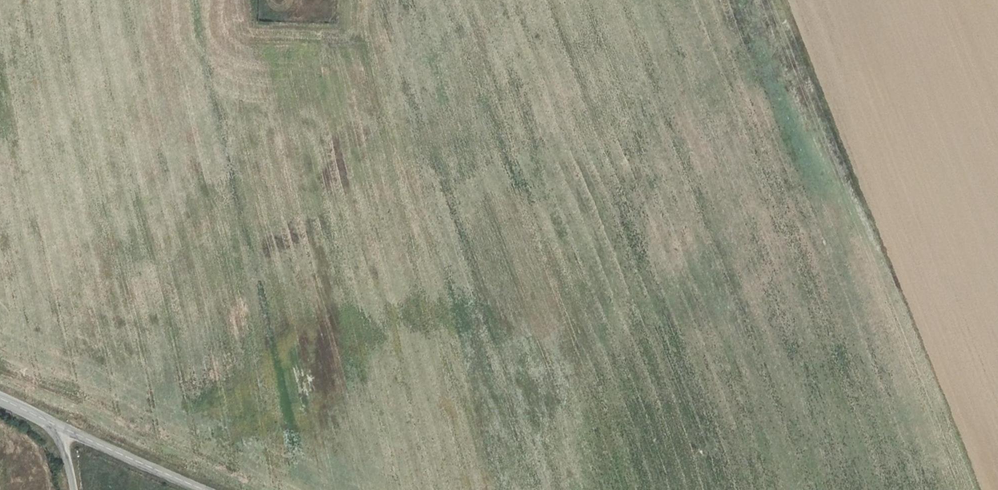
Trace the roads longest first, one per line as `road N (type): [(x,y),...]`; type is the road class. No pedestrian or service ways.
road 1 (unclassified): [(57,426),(204,489)]

